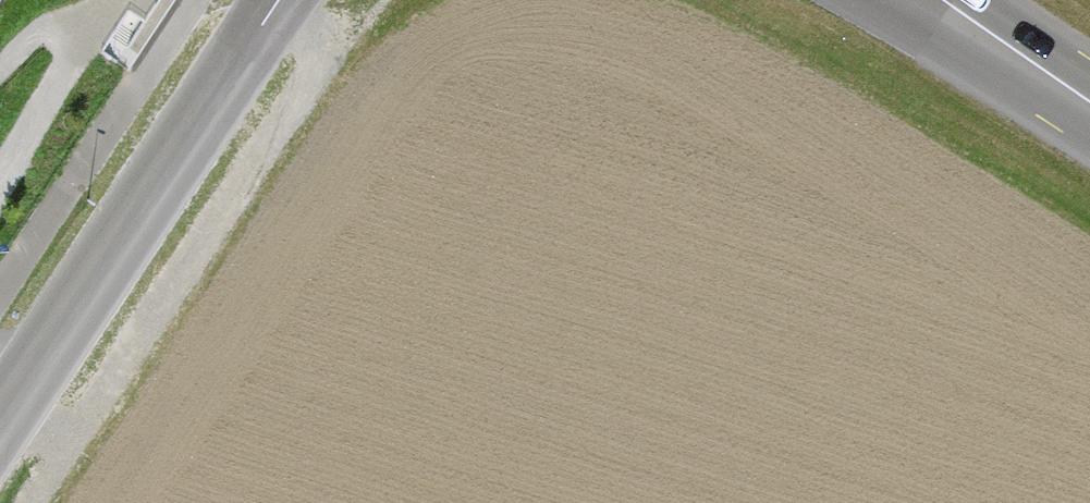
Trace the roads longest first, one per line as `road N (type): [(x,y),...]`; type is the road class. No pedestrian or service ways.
road 1 (track): [(32,502),(325,62),(277,5)]
road 2 (unclassified): [(0,424),(277,5)]
road 3 (primary): [(985,28),(1089,101)]

